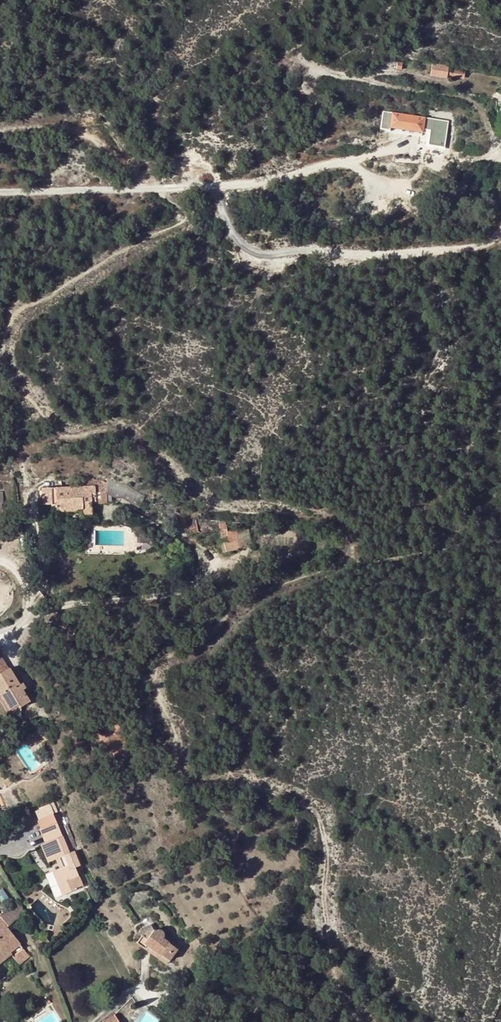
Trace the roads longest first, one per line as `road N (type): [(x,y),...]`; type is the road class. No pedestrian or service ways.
road 1 (unclassified): [(0,191),(215,187)]

